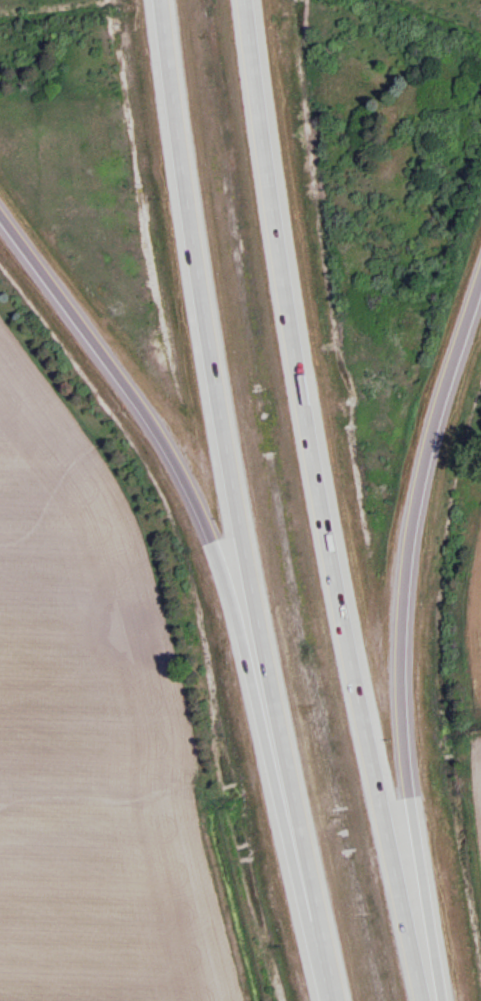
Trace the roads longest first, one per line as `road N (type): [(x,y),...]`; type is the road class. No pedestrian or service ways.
road 1 (motorway): [(426,1000),(323,525),(244,0)]
road 2 (motorway): [(157,0),(213,390),(333,1000)]
road 3 (motorway): [(412,937),(396,714),(404,559),(442,378),(480,265)]
road 4 (motorway): [(0,213),(177,466),(220,563),(290,799)]

